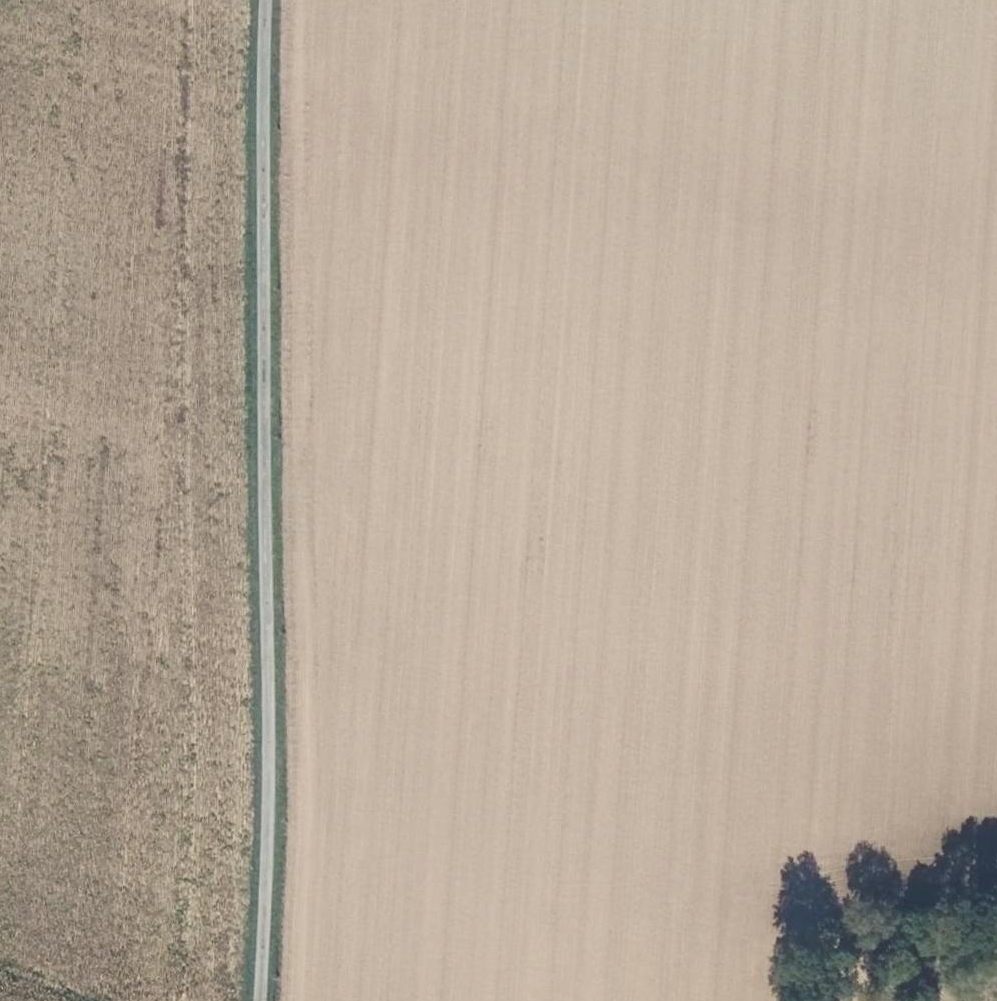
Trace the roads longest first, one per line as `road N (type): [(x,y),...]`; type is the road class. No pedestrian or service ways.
road 1 (unclassified): [(273,0),(274,714),(266,1000)]

